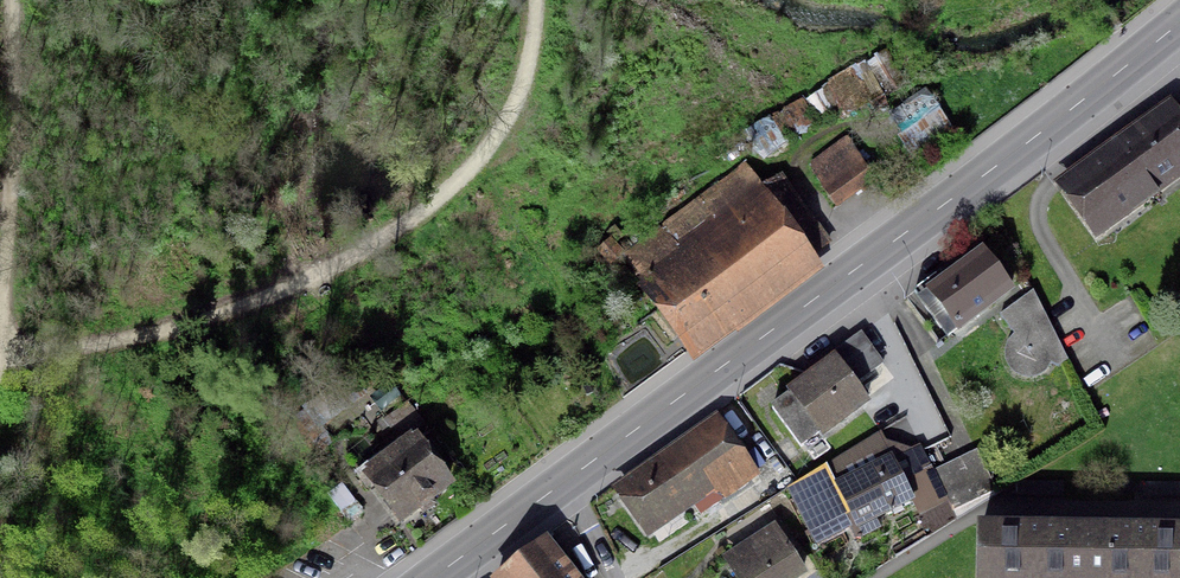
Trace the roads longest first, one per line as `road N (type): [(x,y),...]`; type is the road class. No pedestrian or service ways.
road 1 (secondary): [(563,483),(1179,23)]
road 2 (track): [(536,0),(537,44),(498,134),(448,190),(334,266),(190,330),(0,361)]
road 3 (track): [(0,361),(14,0)]
road 4 (secondary): [(434,577),(563,483)]

